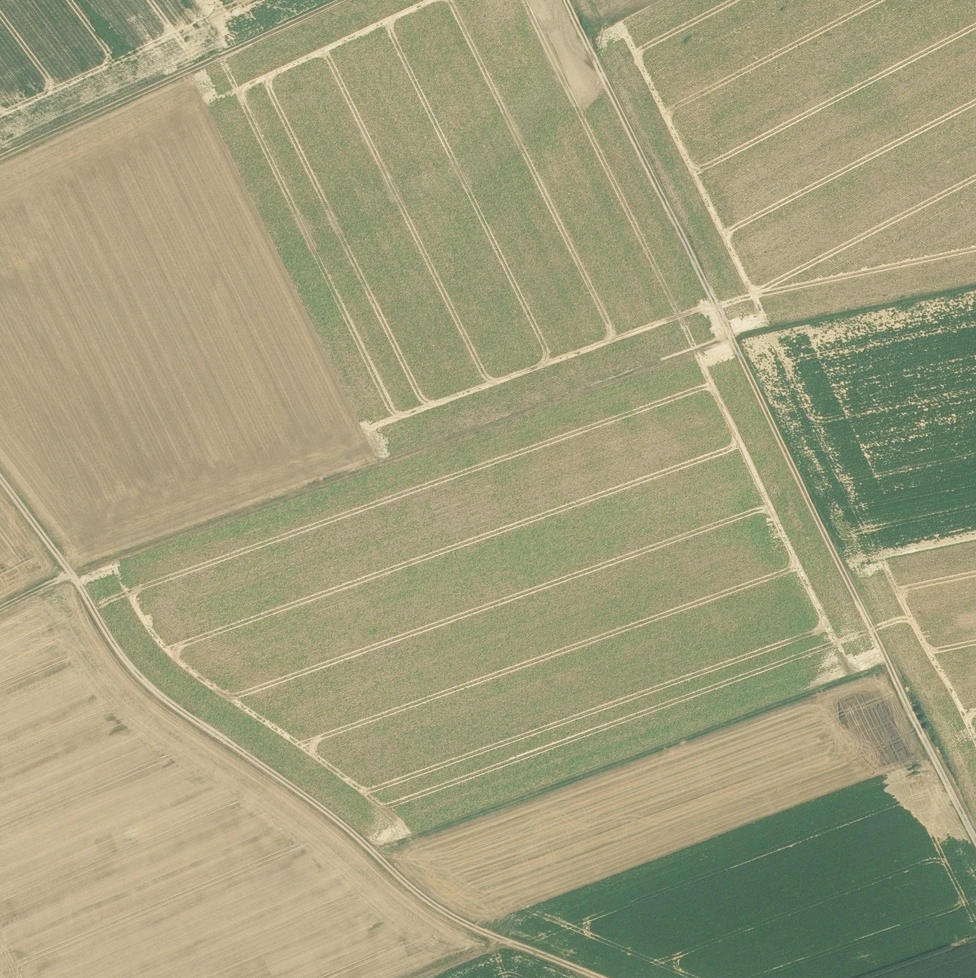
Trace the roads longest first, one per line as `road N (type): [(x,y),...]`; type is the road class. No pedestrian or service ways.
road 1 (track): [(0,609),(72,574),(732,337),(975,288)]
road 2 (track): [(975,840),(568,0)]
road 3 (track): [(0,478),(144,681),(321,806),(438,909),(597,977)]
road 4 (track): [(341,0),(0,160)]

